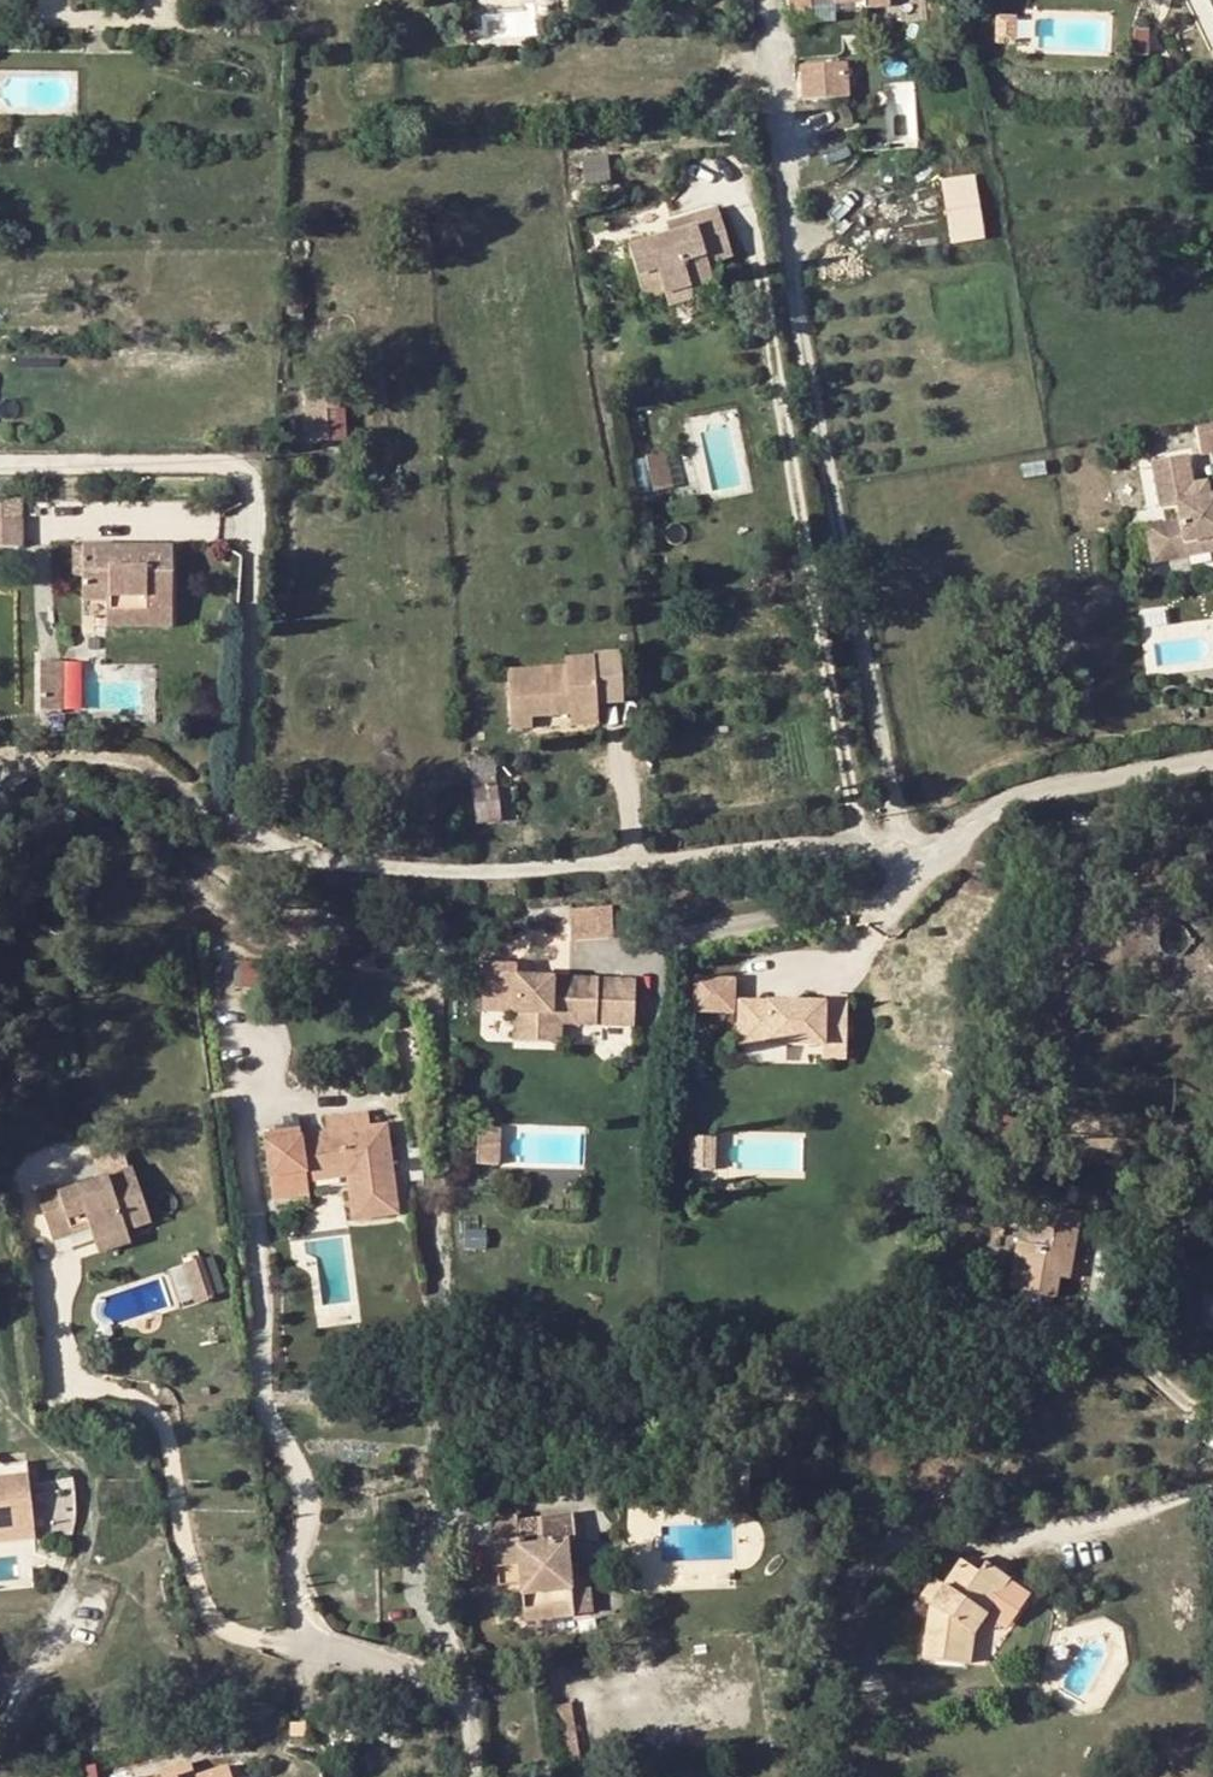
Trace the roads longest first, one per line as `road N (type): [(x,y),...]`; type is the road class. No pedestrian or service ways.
road 1 (unclassified): [(0,462),(216,464),(247,481),(254,513),(244,801),(260,835),(292,856),(345,867),(474,871),(781,847),(899,851),(946,843),(1031,793),(1212,760)]
road 2 (residential): [(265,1641),(448,1689),(466,1719),(473,1776)]

